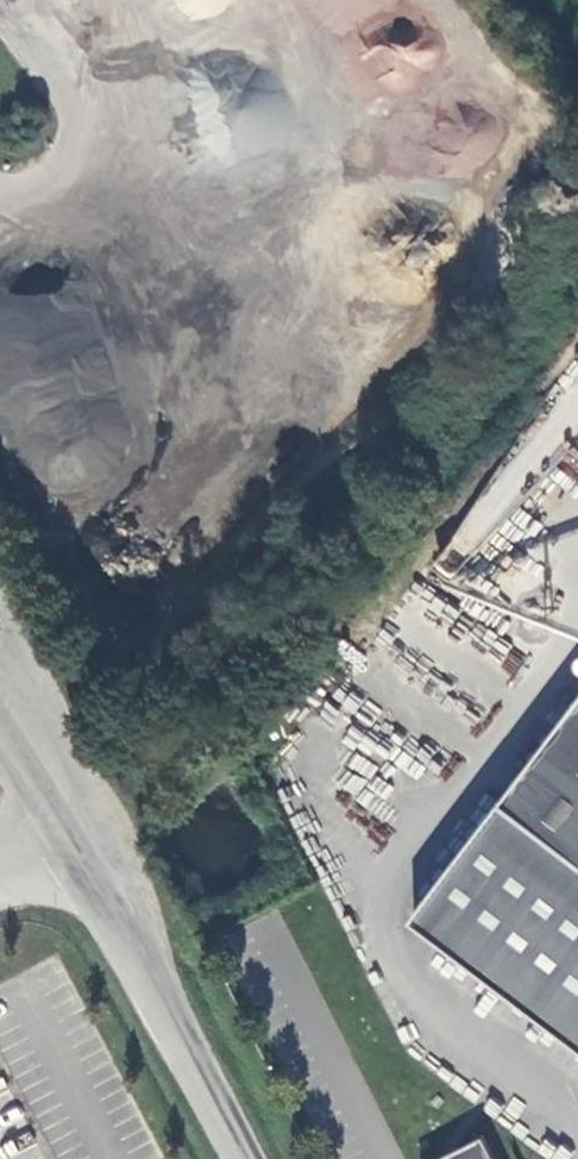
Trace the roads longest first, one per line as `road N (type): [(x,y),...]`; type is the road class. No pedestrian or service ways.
road 1 (tertiary): [(231,1158),(0,772)]

